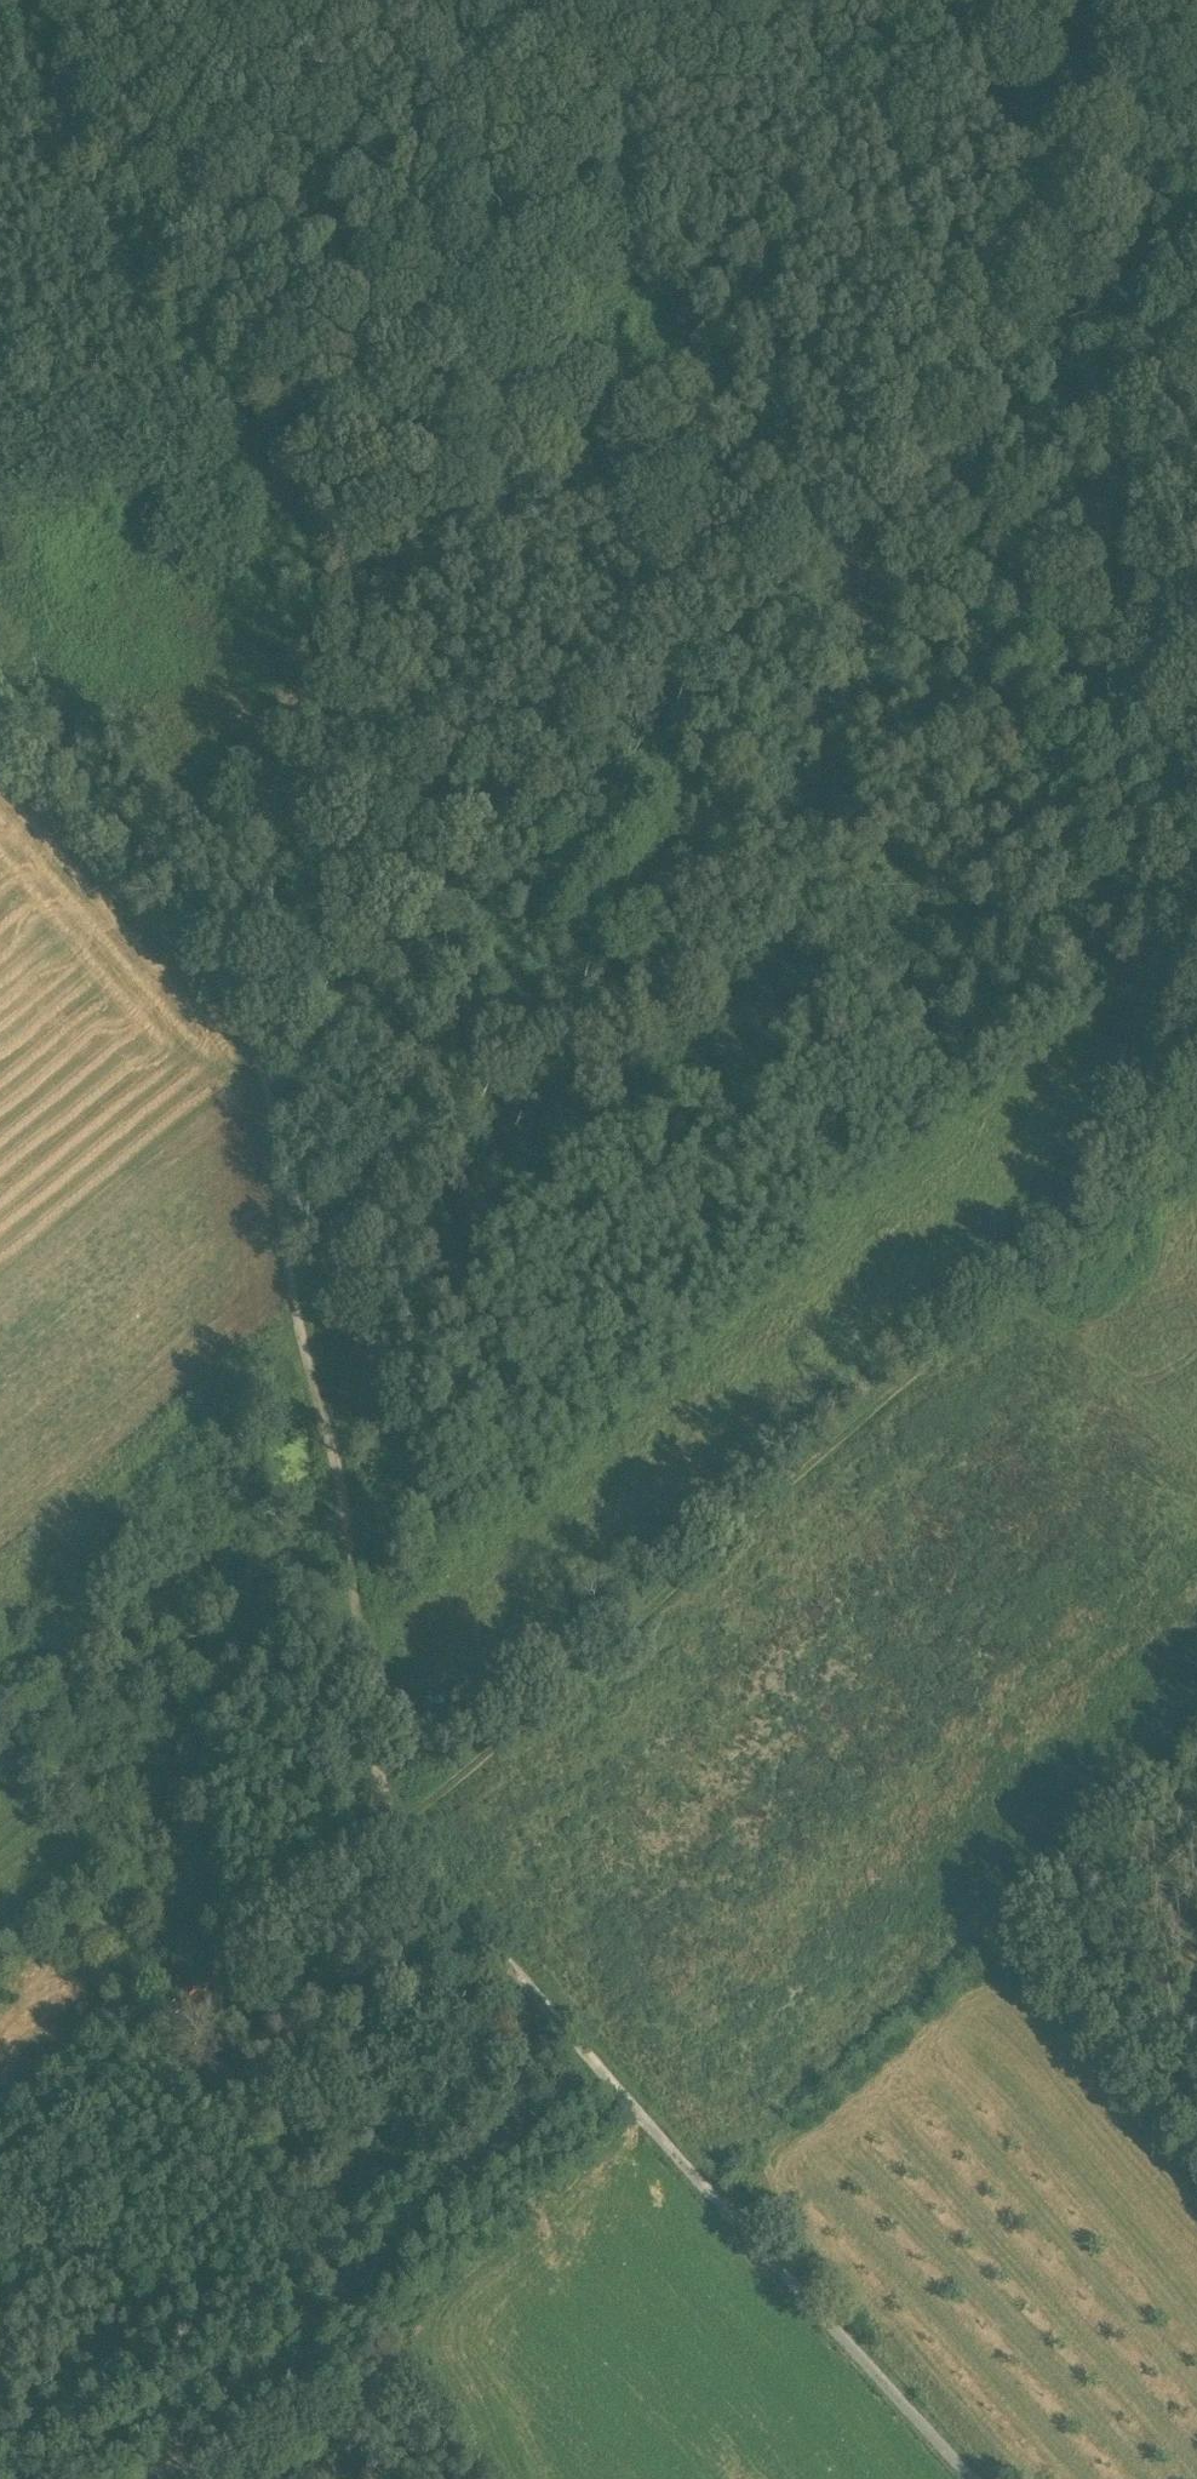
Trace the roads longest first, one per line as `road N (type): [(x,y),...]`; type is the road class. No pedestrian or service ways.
road 1 (track): [(337,935),(311,798),(307,535),(272,448),(72,116),(38,0)]
road 2 (track): [(1007,1283),(442,1780),(391,1838)]
road 3 (track): [(391,1838),(269,1057),(251,1035)]
road 4 (track): [(864,51),(591,133),(499,138),(444,121),(346,33)]
road 5 (track): [(391,1838),(194,1994),(0,2166)]
road 6 (track): [(251,1035),(0,751)]

